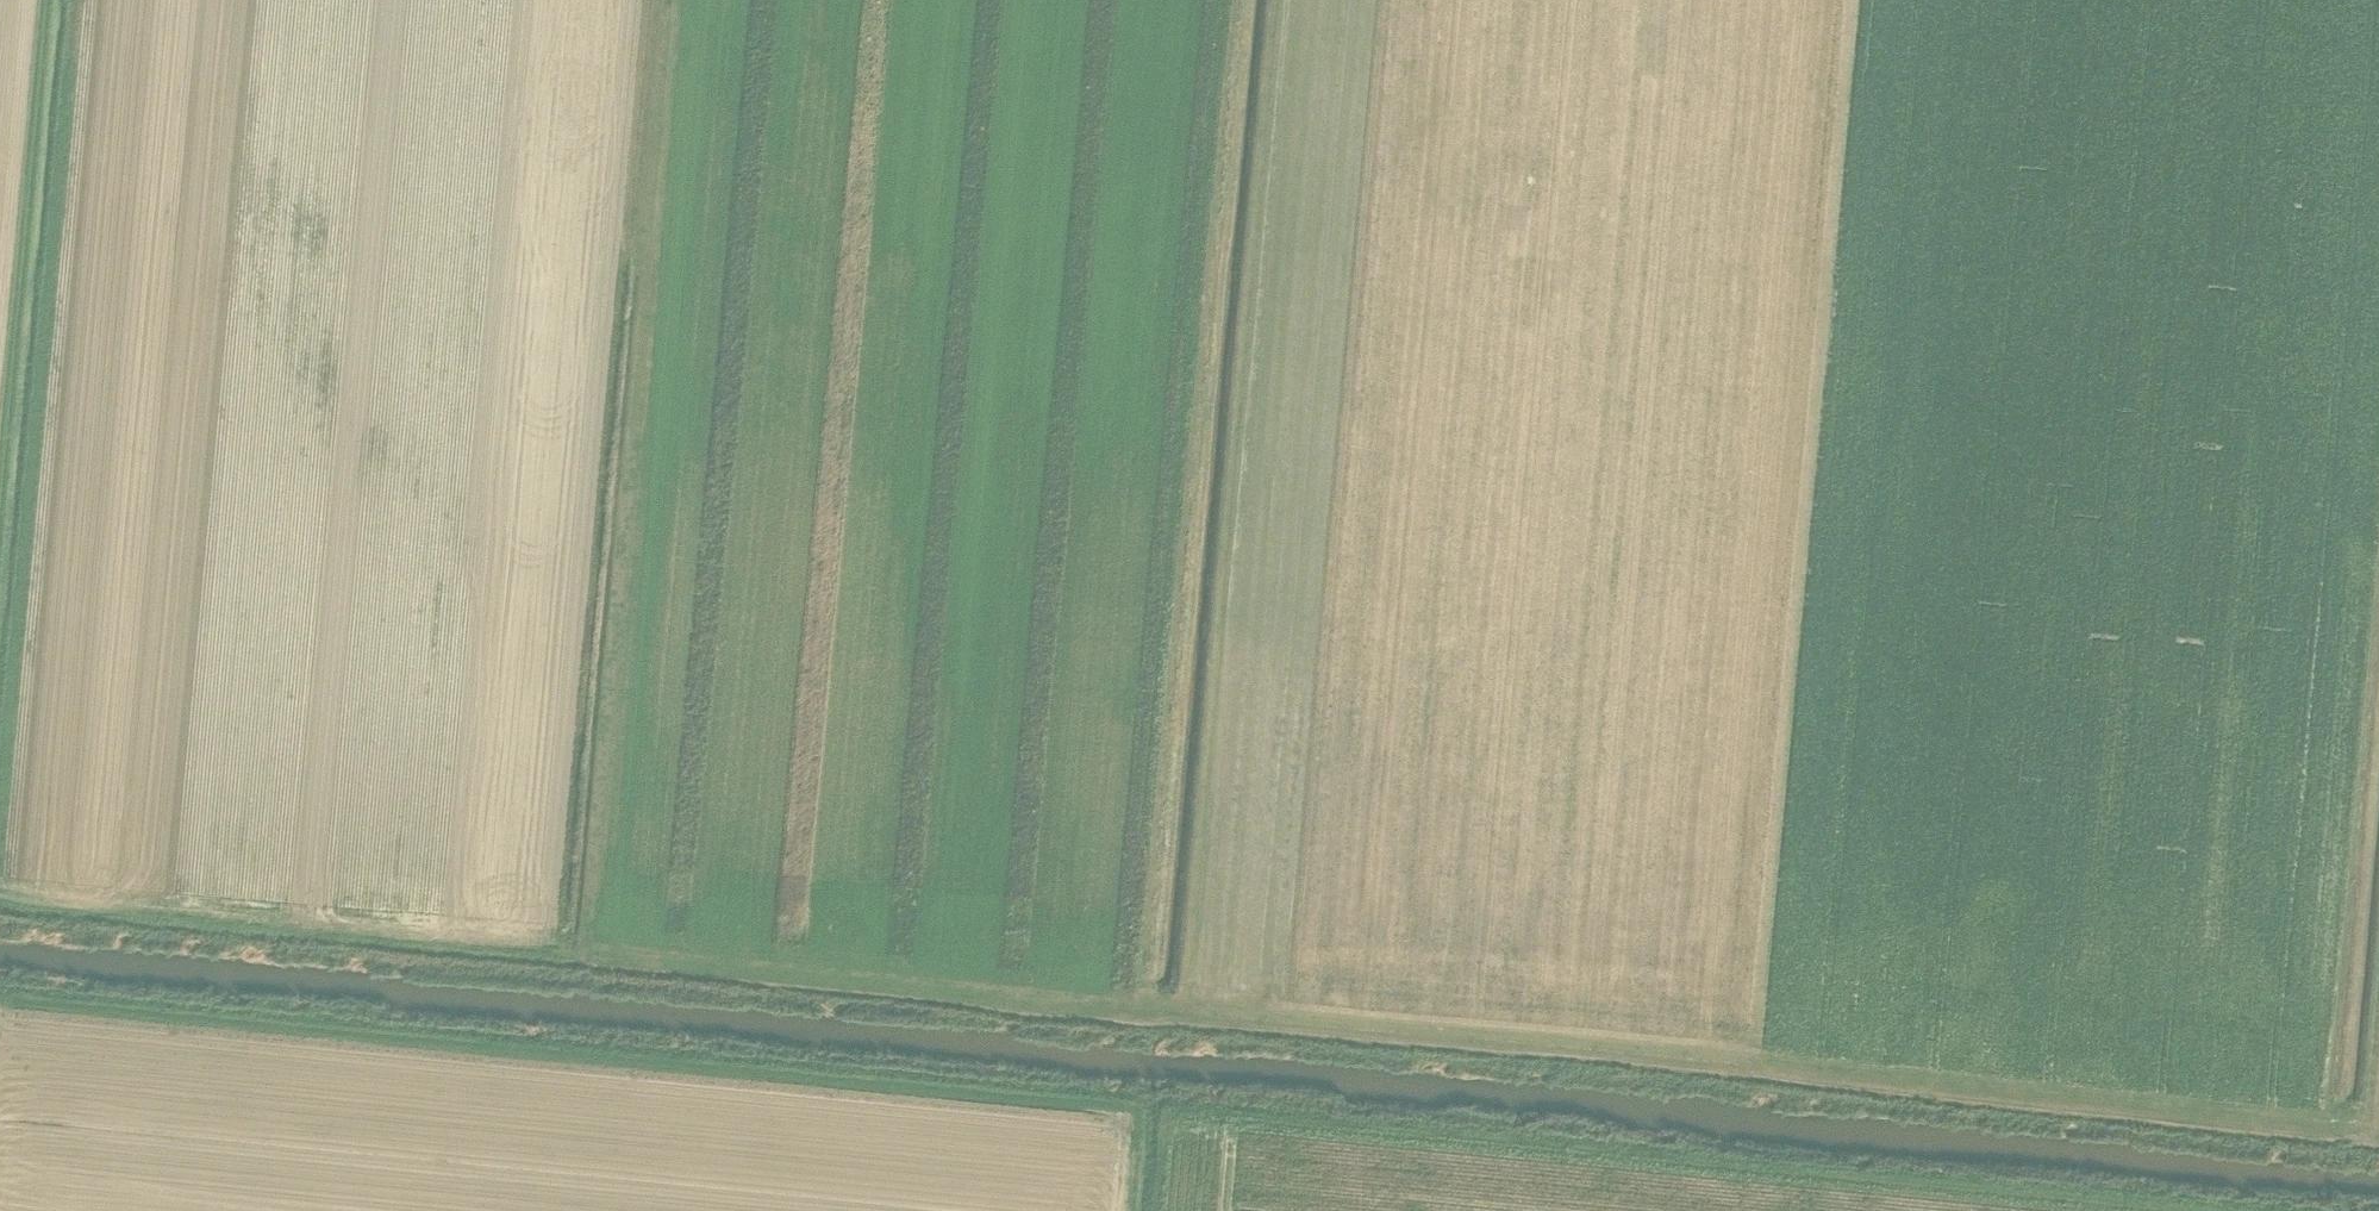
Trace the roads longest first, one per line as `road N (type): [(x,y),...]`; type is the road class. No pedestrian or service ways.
road 1 (track): [(2378,591),(2322,1127),(2096,1102)]
road 2 (track): [(2322,1127),(2370,1130),(2378,1034)]

